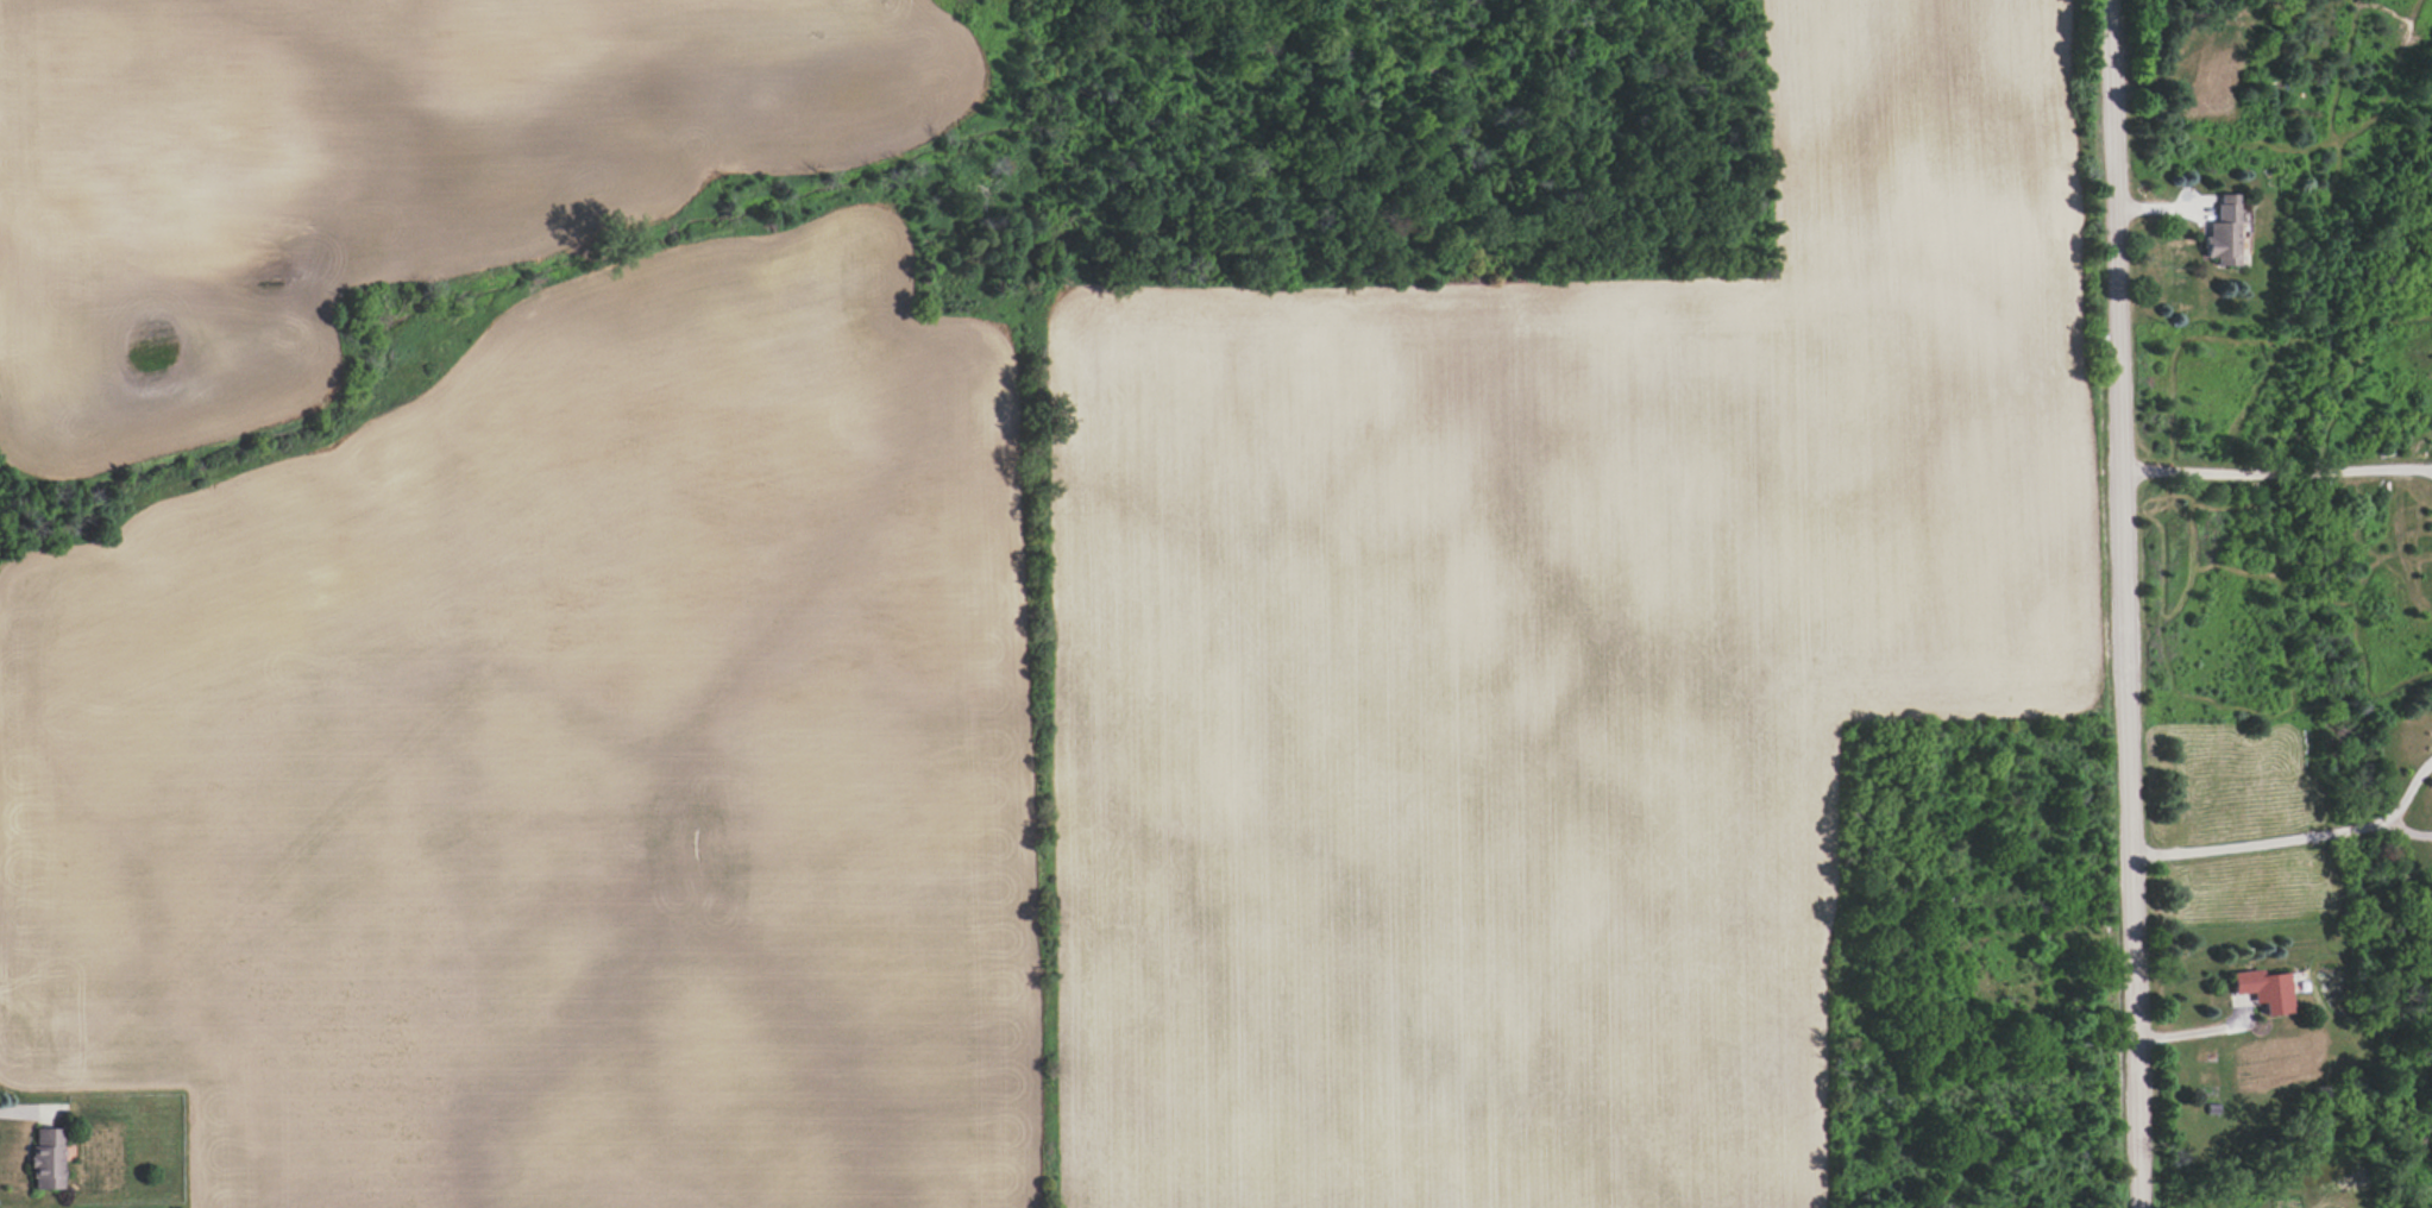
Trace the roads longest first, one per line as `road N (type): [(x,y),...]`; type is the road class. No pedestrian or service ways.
road 1 (residential): [(2139,1207),(2111,0)]

